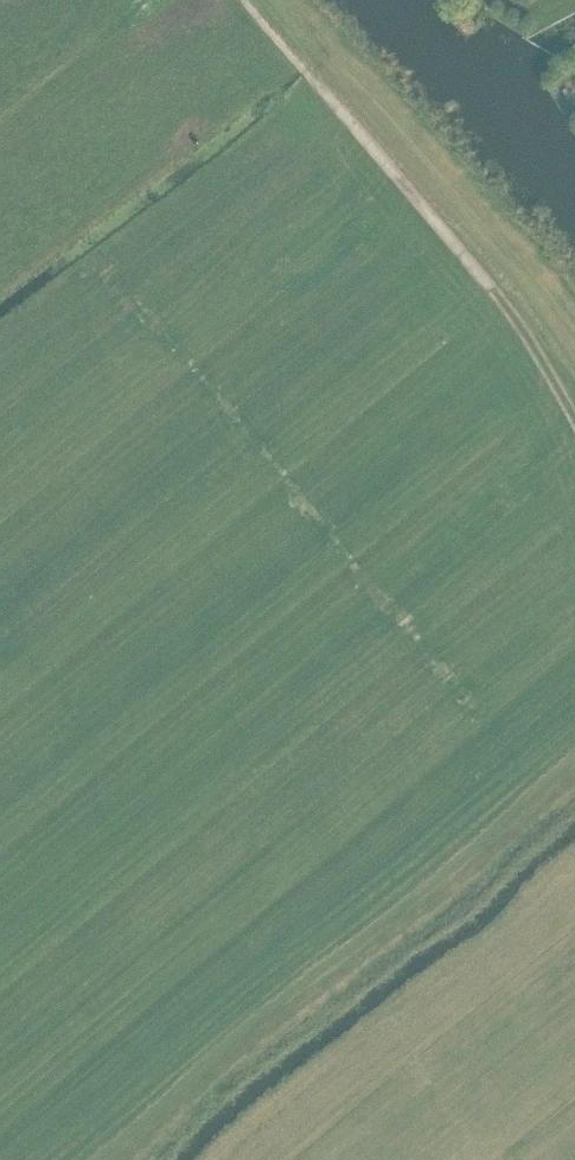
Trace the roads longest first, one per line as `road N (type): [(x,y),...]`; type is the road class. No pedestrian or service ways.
road 1 (track): [(246,0),(490,286),(574,420)]

